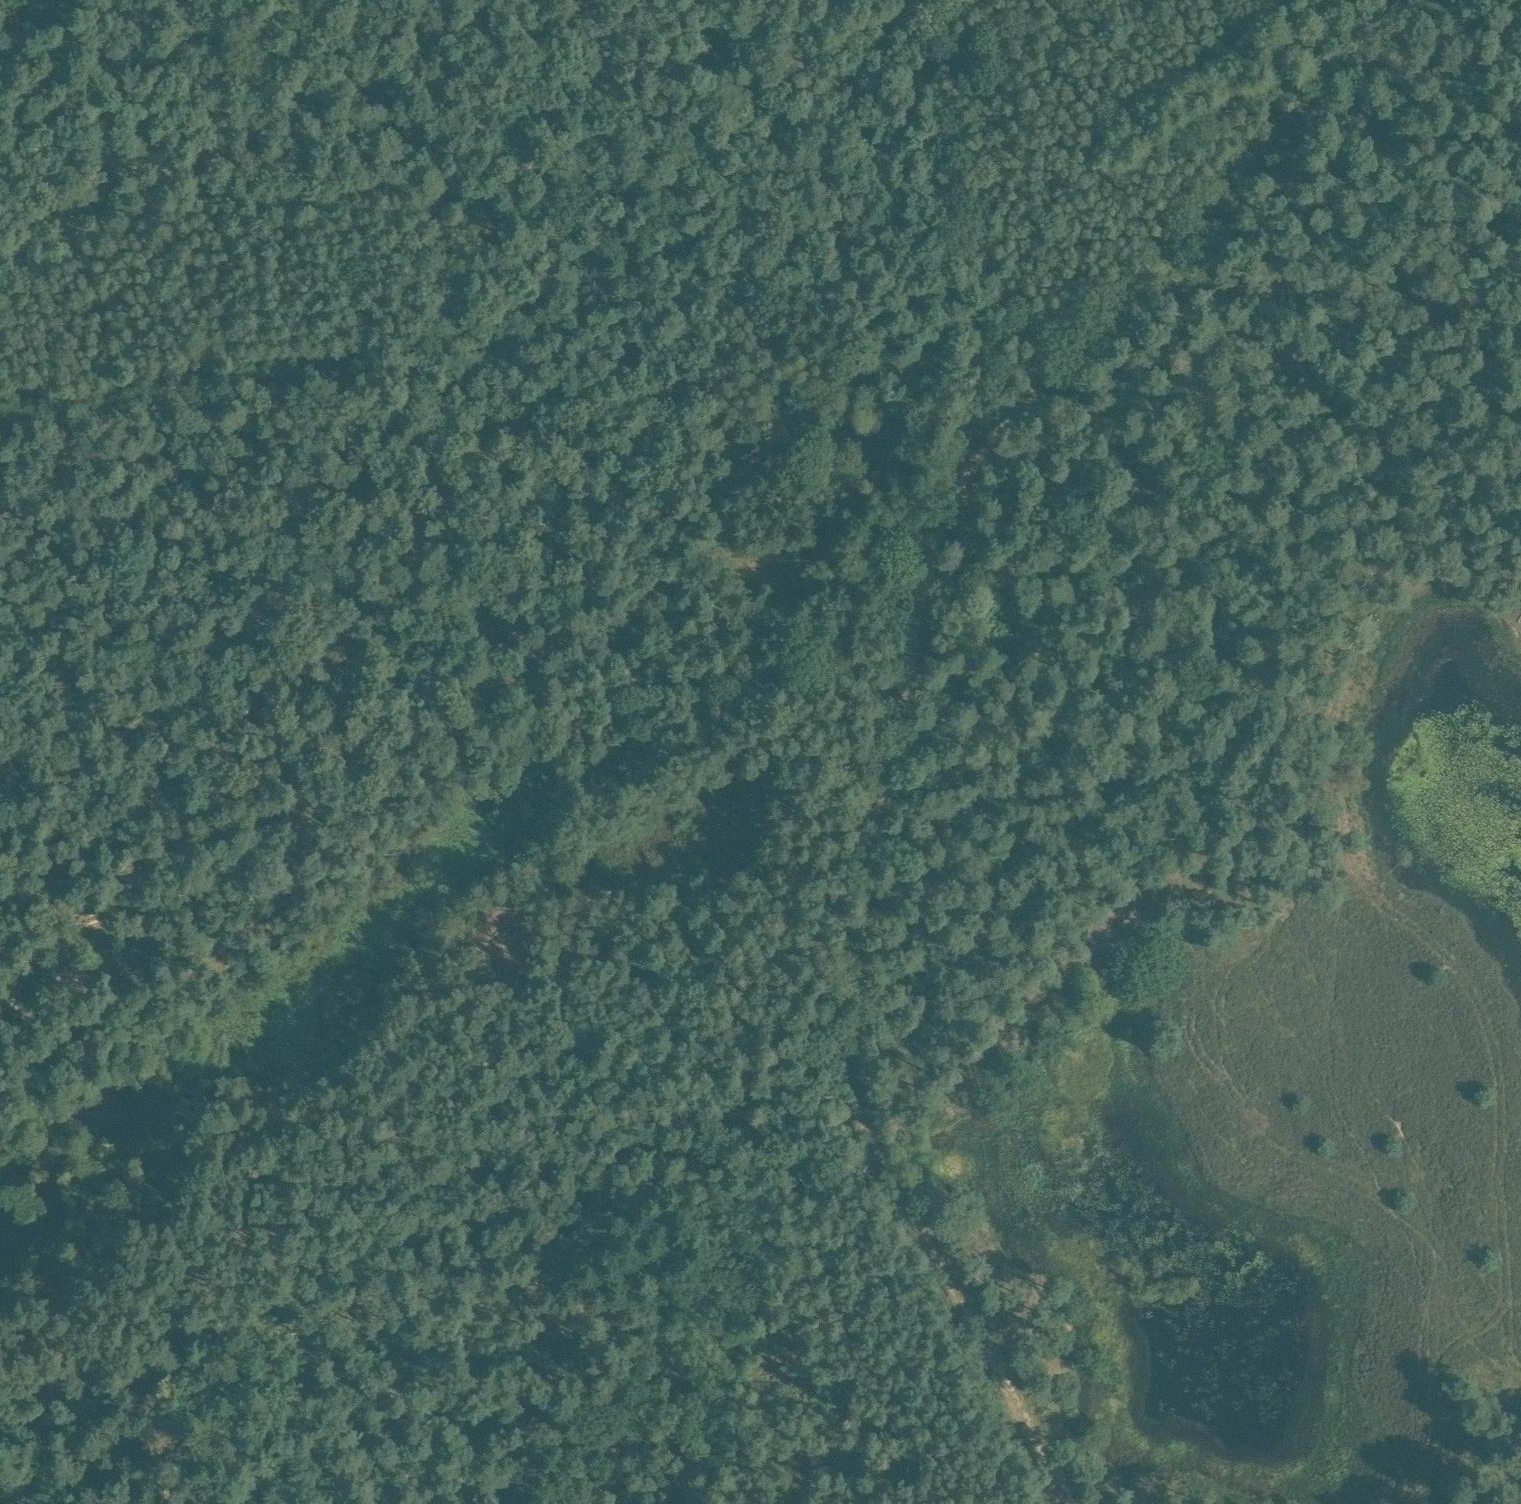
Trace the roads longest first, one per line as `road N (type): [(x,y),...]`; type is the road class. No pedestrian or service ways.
road 1 (track): [(1035,388),(902,609),(835,875),(824,1066),(1055,1503)]
road 2 (track): [(1391,0),(1035,388)]
road 3 (track): [(1148,264),(1340,289),(1520,297)]

